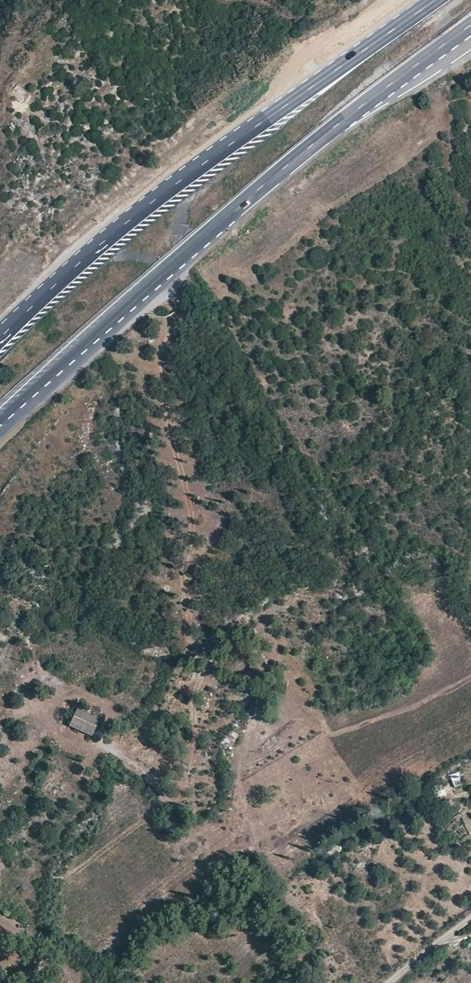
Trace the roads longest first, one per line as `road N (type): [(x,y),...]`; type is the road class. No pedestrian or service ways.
road 1 (primary): [(0,423),(239,206),(470,25)]
road 2 (primary): [(436,0),(173,185),(0,338)]

